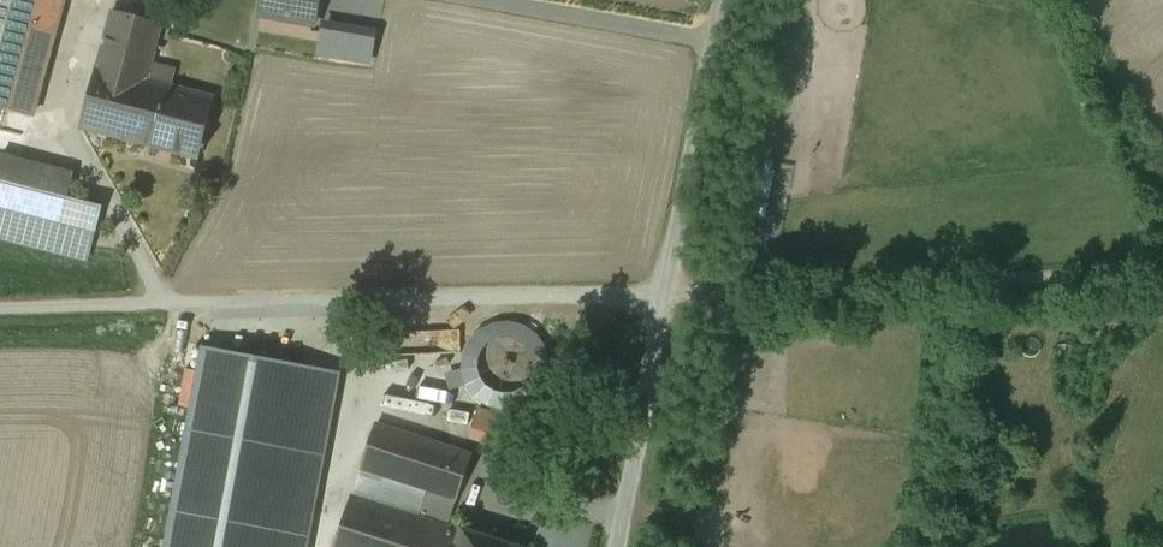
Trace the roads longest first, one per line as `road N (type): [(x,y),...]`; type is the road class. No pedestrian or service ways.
road 1 (unclassified): [(615,546),(721,0)]
road 2 (track): [(663,299),(1131,278),(1162,284)]

